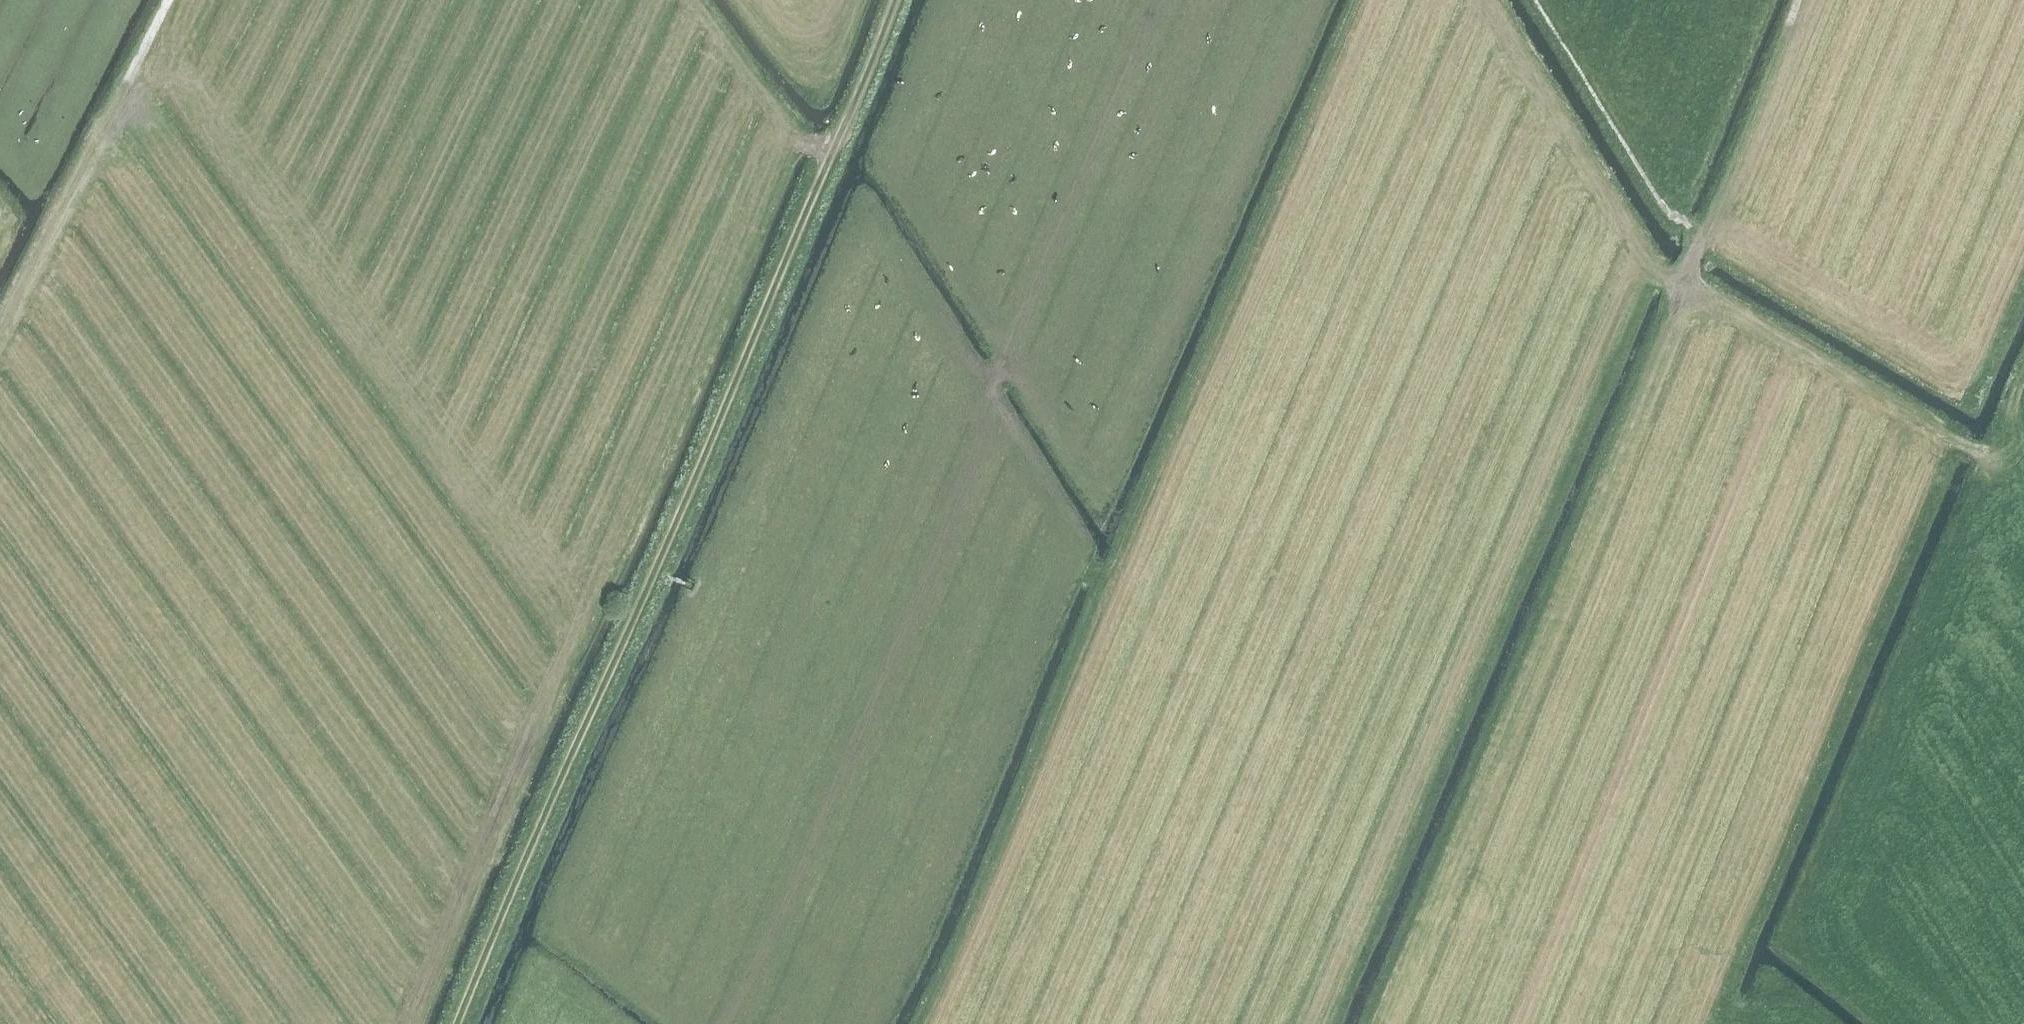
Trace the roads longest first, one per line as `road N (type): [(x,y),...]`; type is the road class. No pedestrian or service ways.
road 1 (track): [(460,1023),(894,0)]
road 2 (track): [(1536,0),(1667,211),(1701,234)]
road 3 (track): [(1701,234),(1801,0)]

